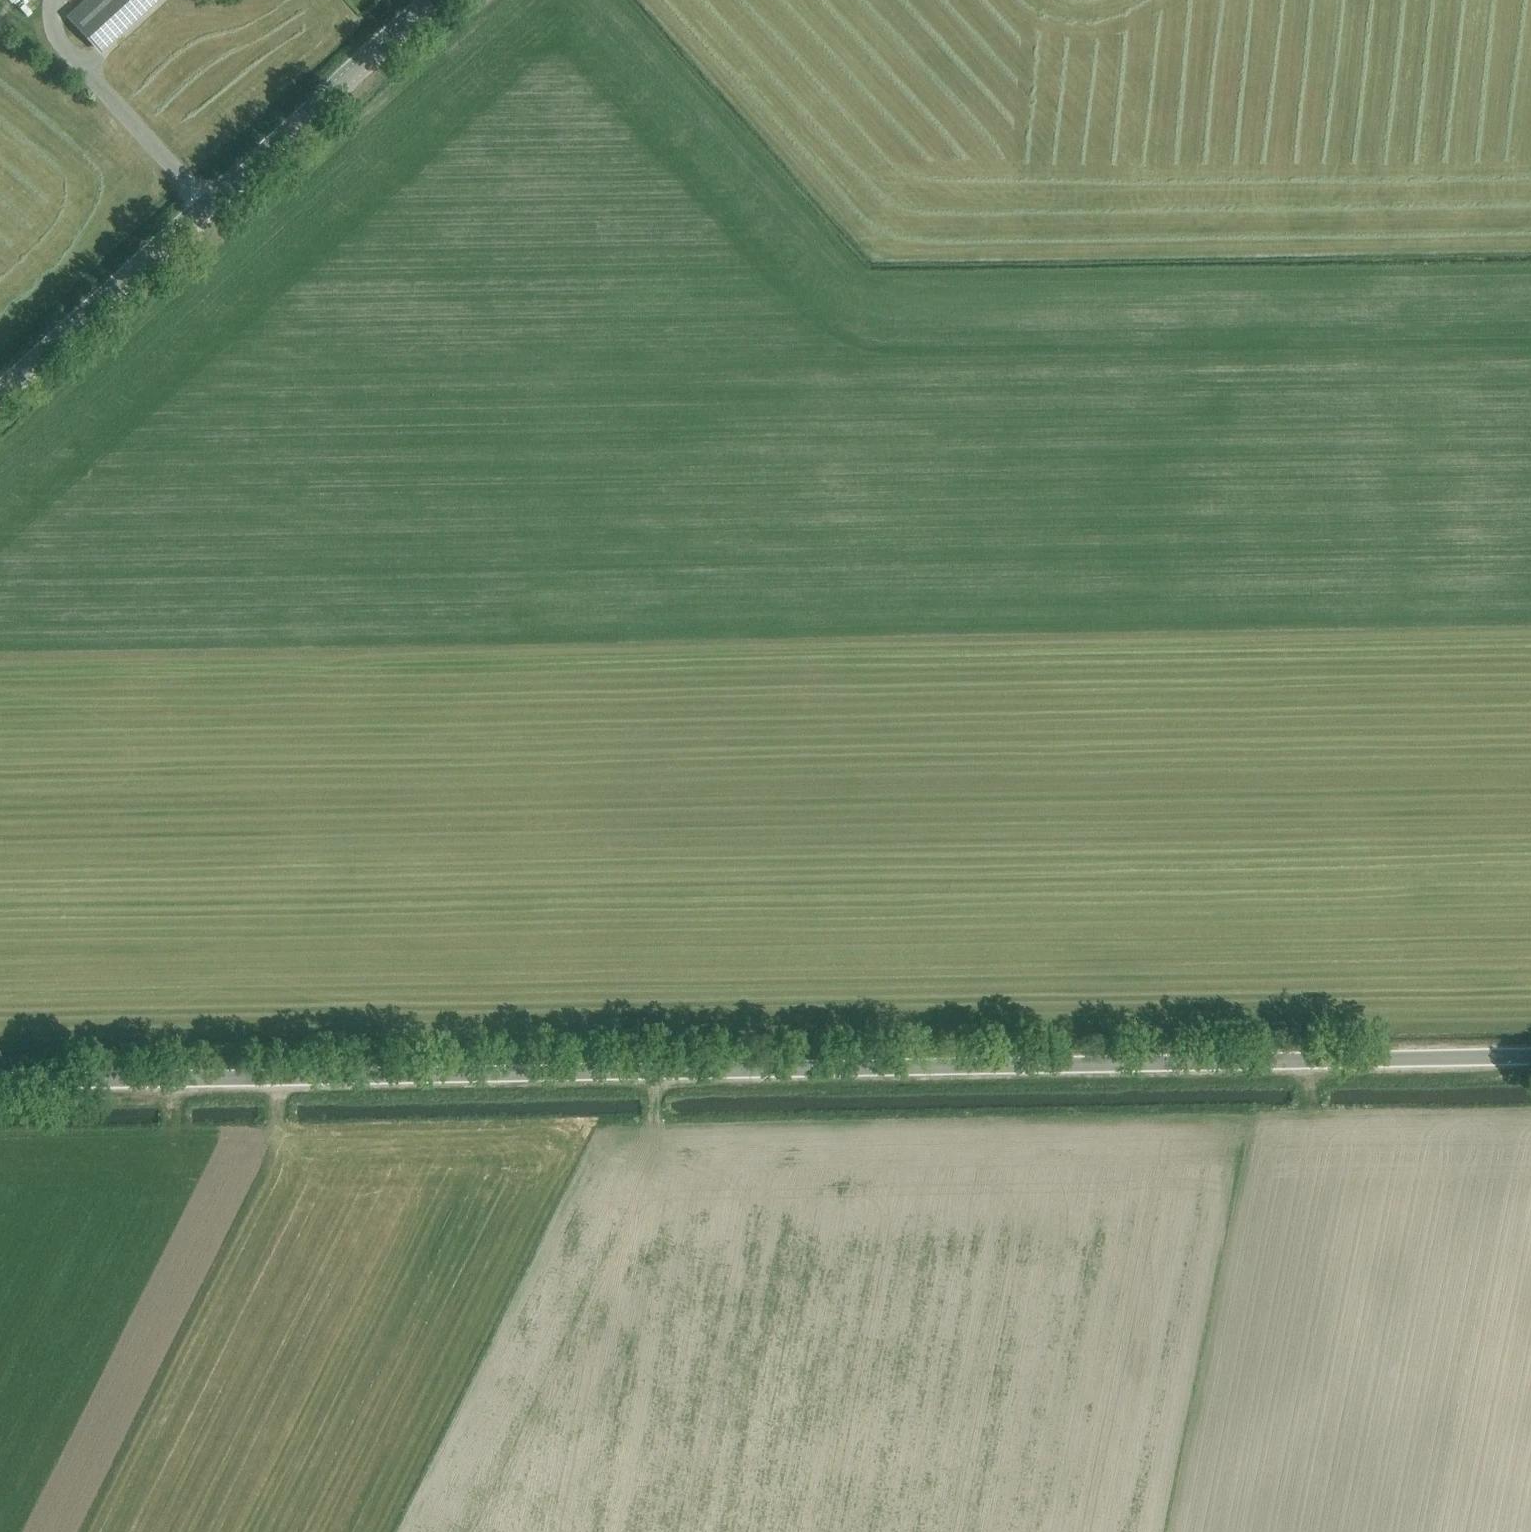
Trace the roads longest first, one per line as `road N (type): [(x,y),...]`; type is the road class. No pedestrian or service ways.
road 1 (unclassified): [(1530,1056),(0,1081)]
road 2 (tertiary): [(0,394),(433,0)]

